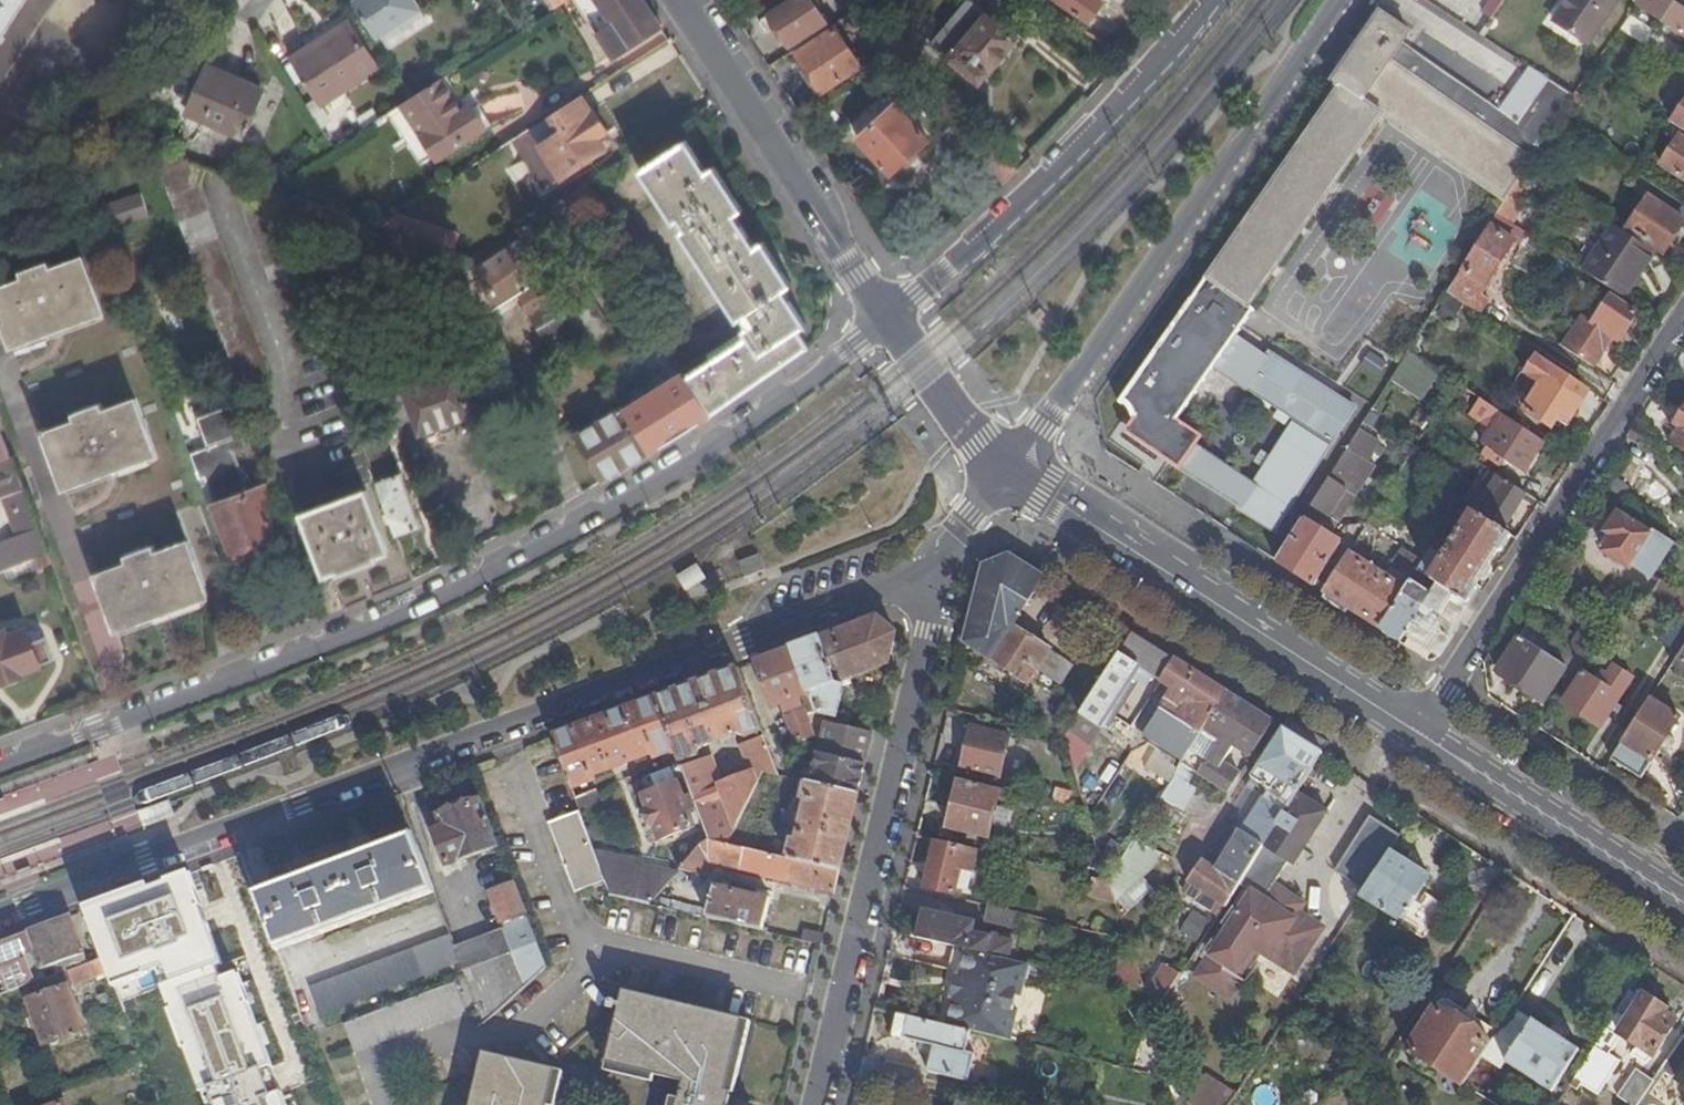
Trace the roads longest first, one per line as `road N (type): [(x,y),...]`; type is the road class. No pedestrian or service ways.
road 1 (unclassified): [(887,318),(716,447),(420,606),(0,767)]
road 2 (unclassified): [(0,917),(936,569)]
road 3 (unclassified): [(1005,468),(1338,0)]
road 4 (residential): [(936,569),(816,1104)]
road 5 (residential): [(1683,319),(1419,736)]
road 6 (tertiary): [(1419,736),(1005,468)]
road 7 (unclassified): [(1209,0),(1146,77),(887,318)]
road 8 (tertiary): [(887,318),(680,0)]
road 9 (tertiary): [(1683,905),(1419,736)]
road 10 (tertiary): [(887,318),(1005,468)]
road 11 (unclassified): [(936,569),(944,545),(1005,468)]

